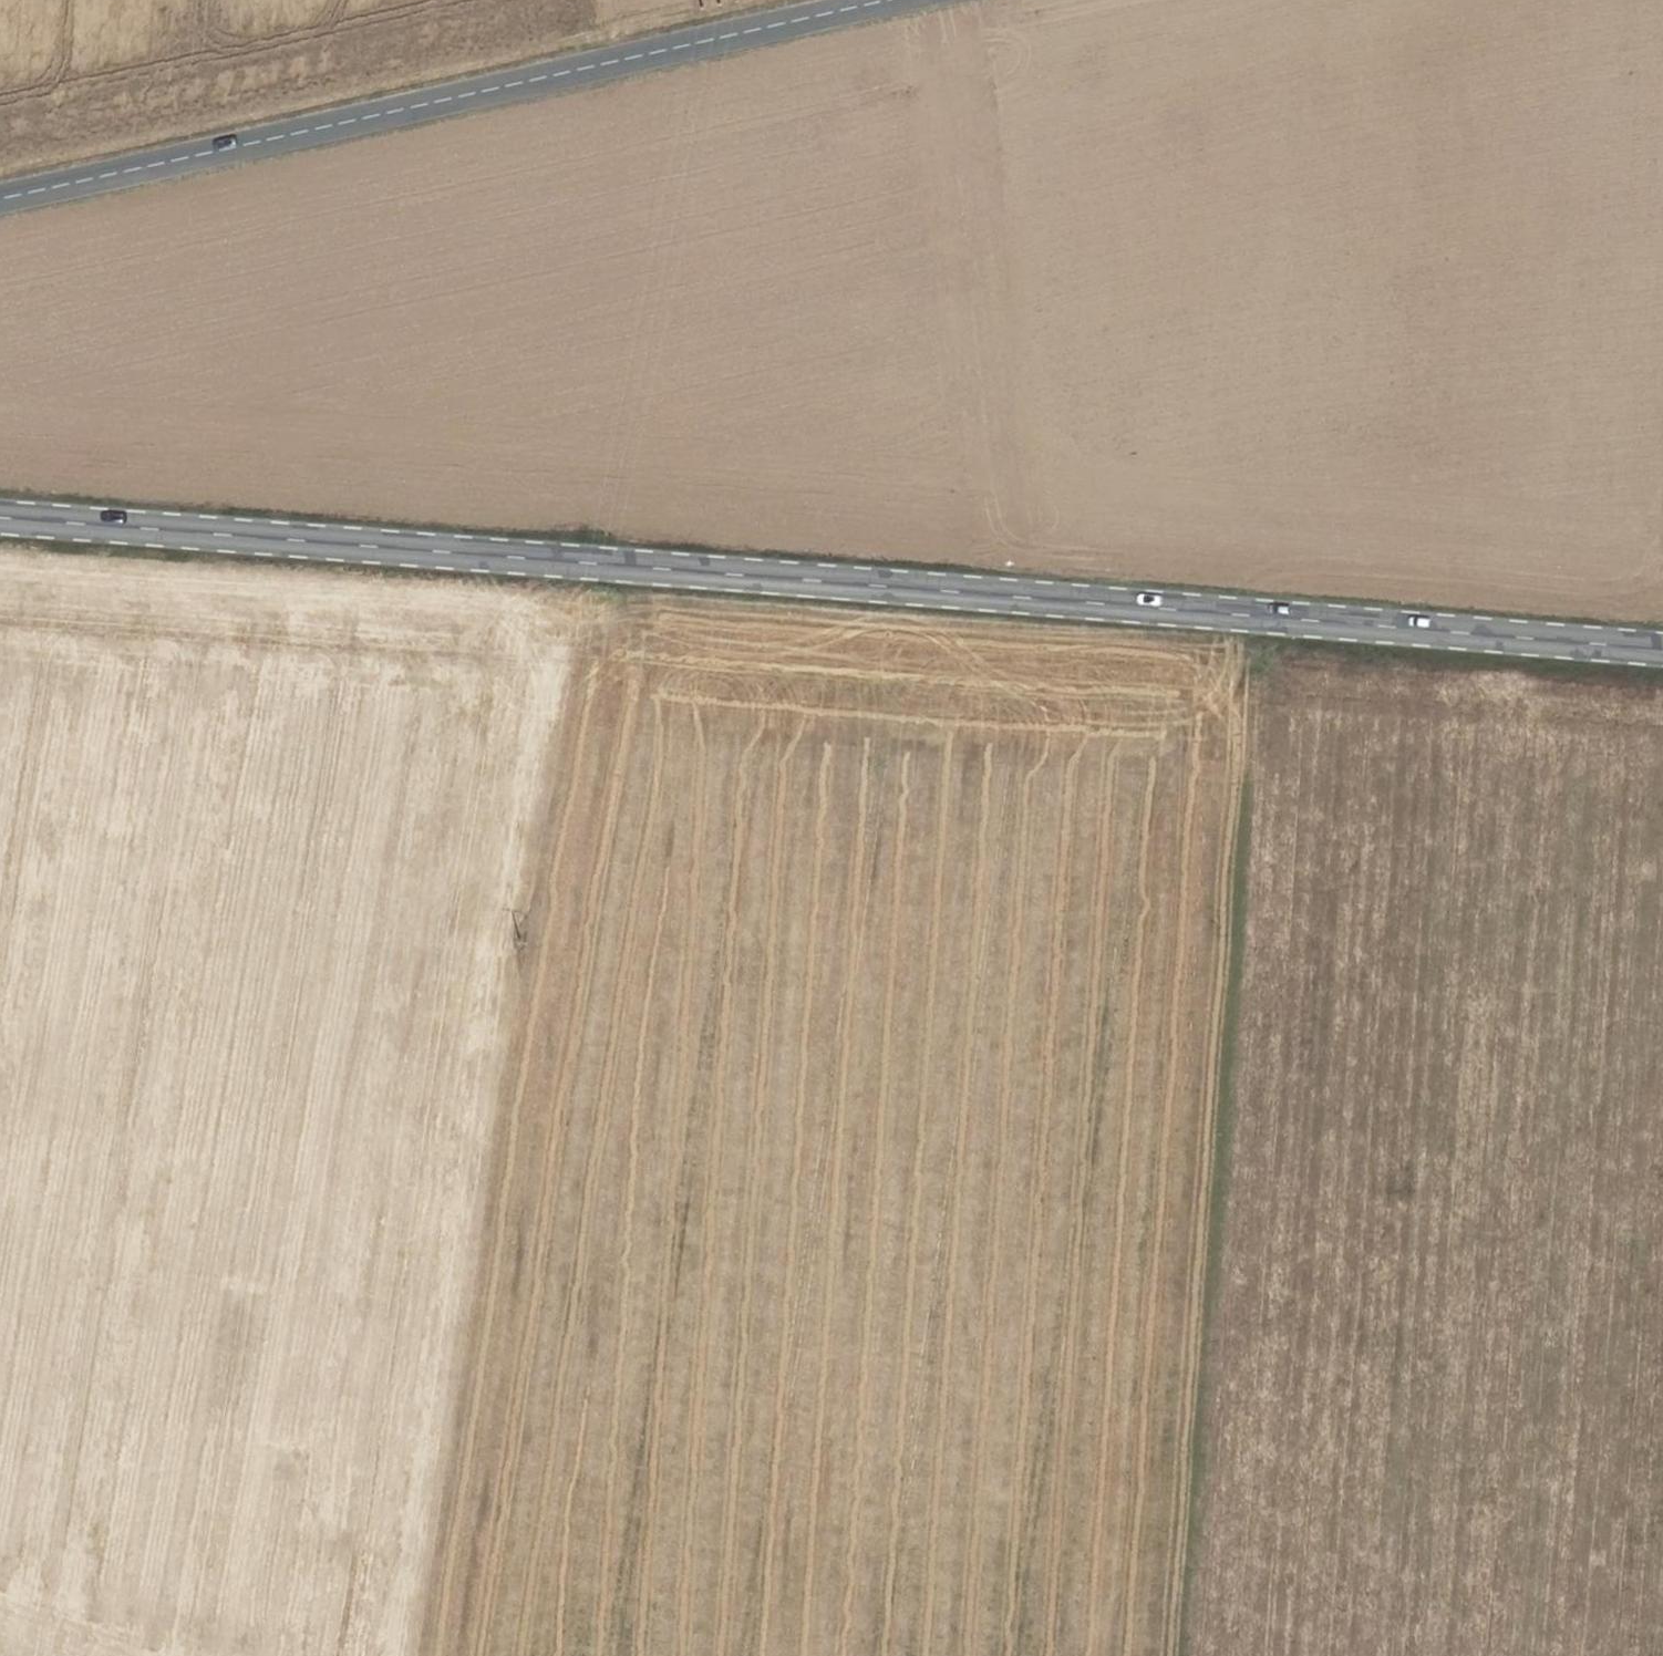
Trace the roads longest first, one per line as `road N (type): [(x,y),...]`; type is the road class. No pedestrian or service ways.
road 1 (secondary): [(1662,654),(0,522)]
road 2 (tertiary): [(0,212),(219,180),(940,0)]

